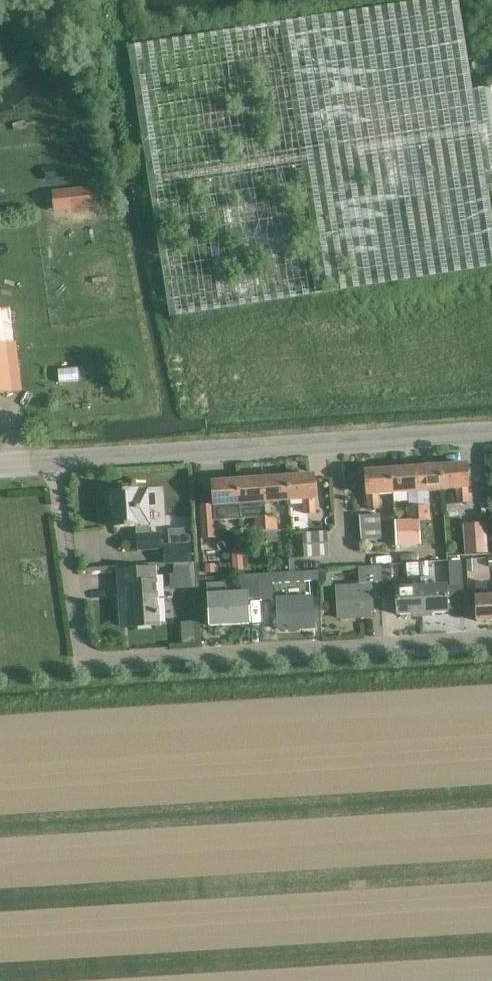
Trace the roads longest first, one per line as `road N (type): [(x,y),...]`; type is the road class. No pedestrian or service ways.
road 1 (residential): [(491,640),(83,663),(54,462)]
road 2 (unclassified): [(54,462),(491,434)]

